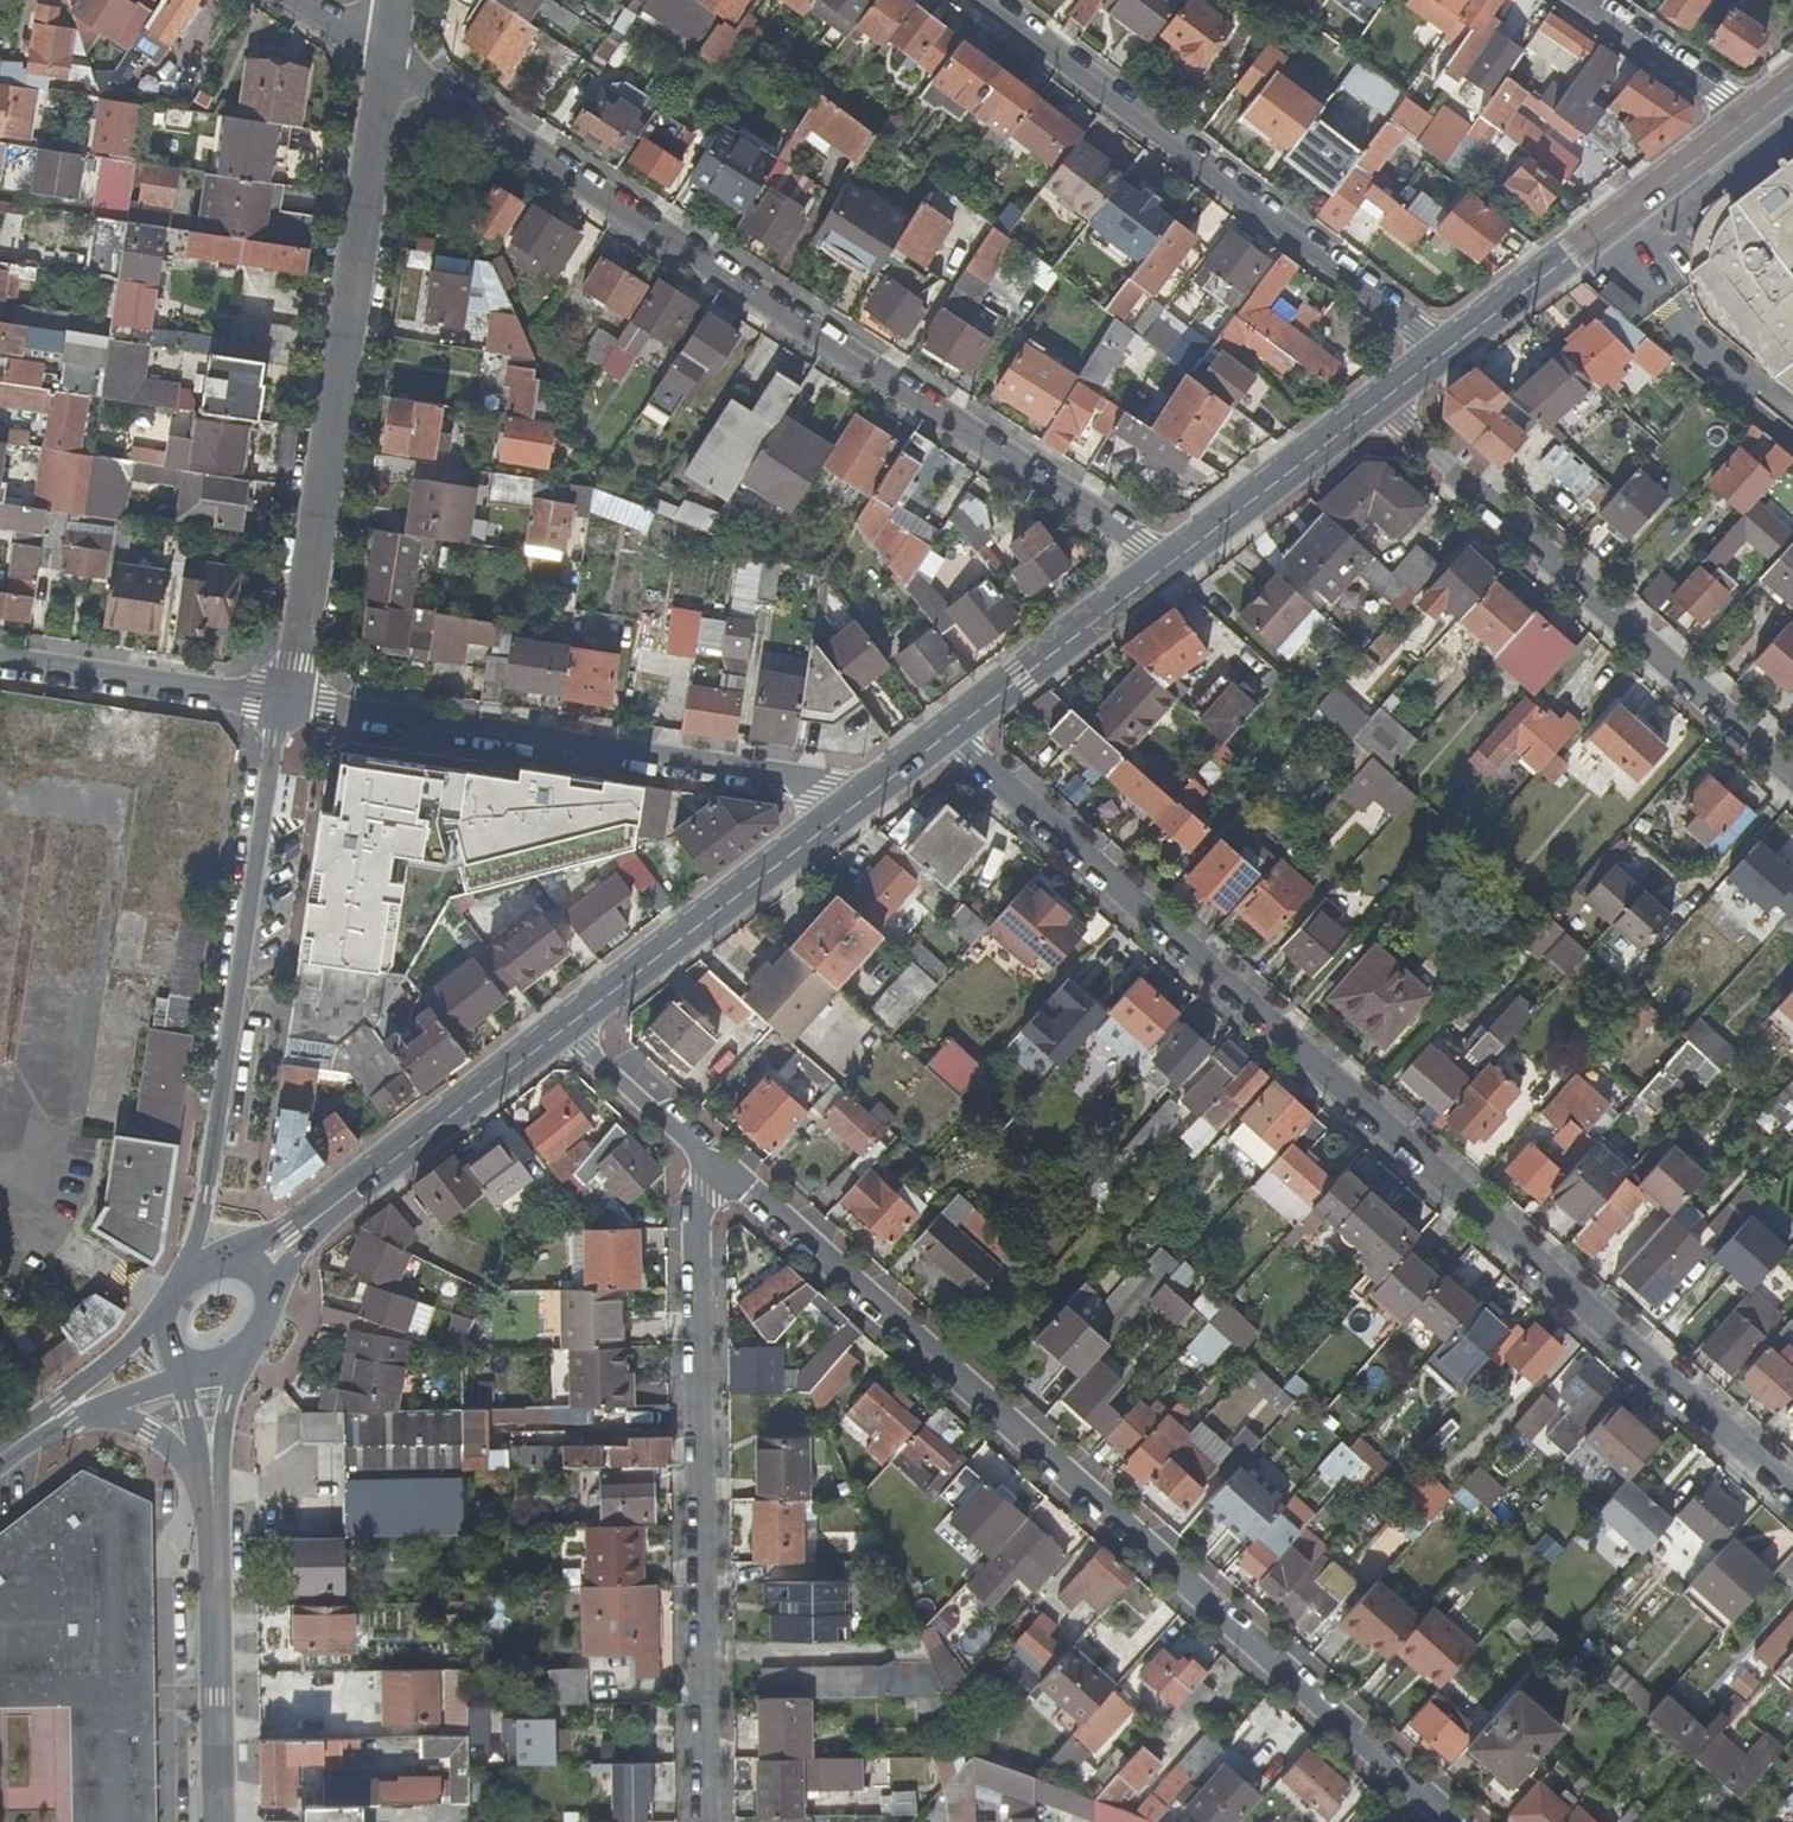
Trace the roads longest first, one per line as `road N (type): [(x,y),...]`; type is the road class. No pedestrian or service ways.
road 1 (residential): [(943,732),(1792,1496)]
road 2 (residential): [(1450,1821),(708,1155)]
road 3 (residential): [(387,61),(1163,563)]
road 4 (residential): [(708,1155),(697,1212),(704,1821)]
road 5 (residential): [(387,61),(283,703)]
road 6 (residential): [(858,798),(819,784),(283,703)]
road 7 (residential): [(283,703),(189,1274)]
road 8 (residential): [(1441,346),(992,0)]
road 9 (residential): [(1792,779),(1371,401)]
road 10 (secondary): [(1750,110),(1441,346)]
road 11 (secondary): [(858,798),(563,1026)]
road 12 (secondary): [(213,1489),(213,1821)]
road 13 (secondary): [(563,1026),(315,1220)]
road 14 (residential): [(283,703),(0,660)]
road 15 (secondary): [(1163,563),(943,732)]
road 16 (secondary): [(1371,401),(1163,563)]
road 17 (residential): [(1750,110),(1584,0)]
road 18 (residential): [(708,1155),(563,1026)]
road 19 (tertiary): [(102,1407),(151,1428),(213,1489)]
road 20 (tertiary): [(160,1308),(74,1417)]
road 21 (secondary): [(213,1489),(237,1360)]

